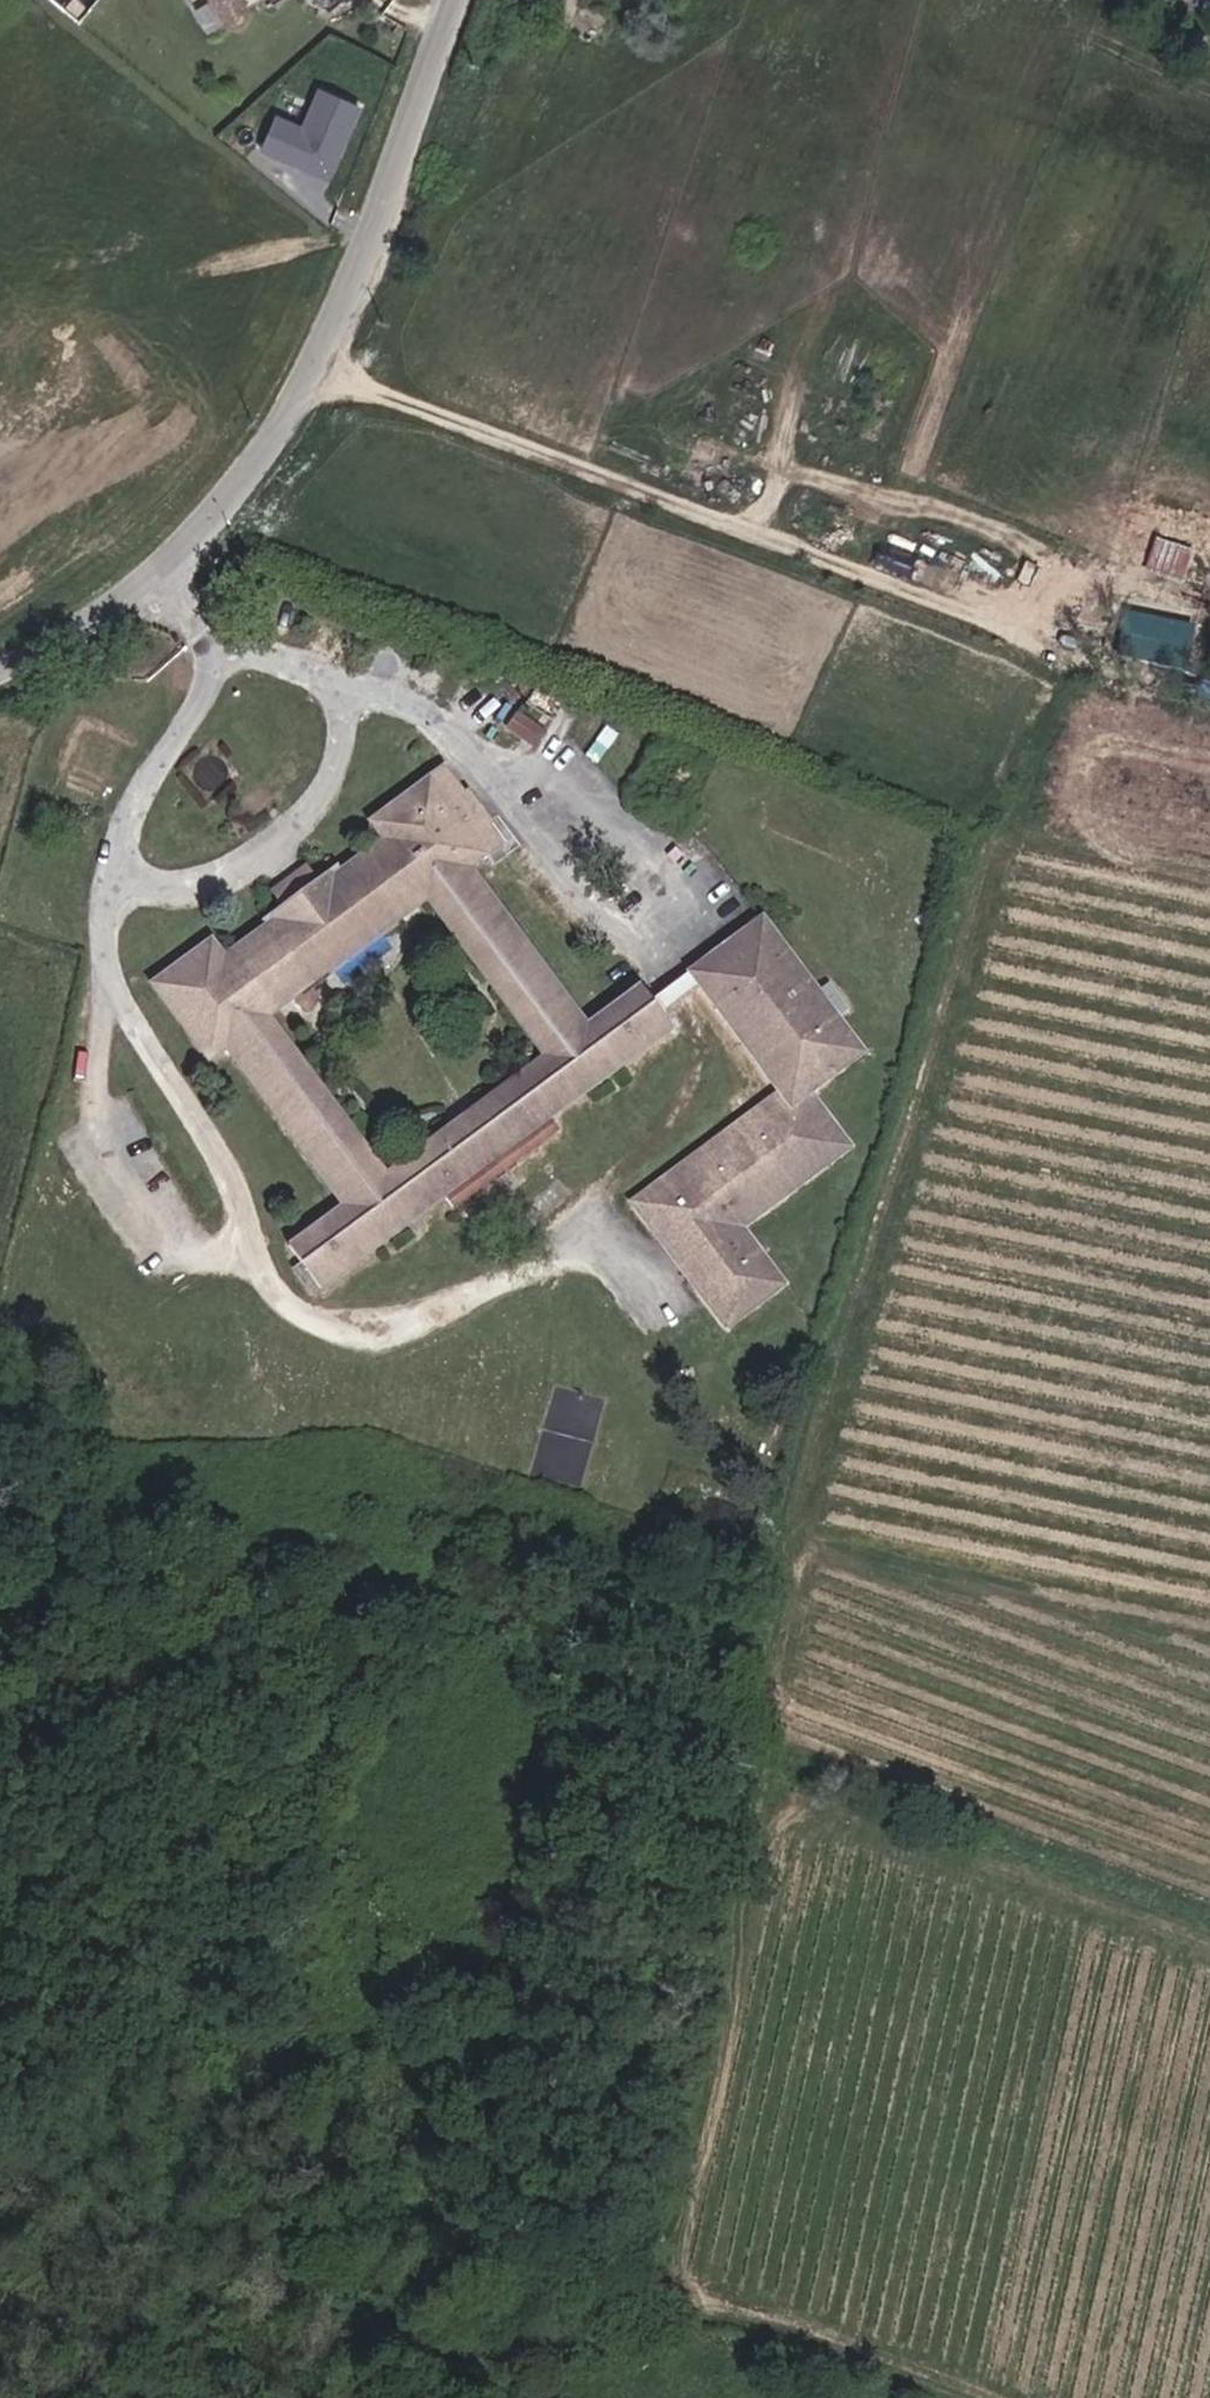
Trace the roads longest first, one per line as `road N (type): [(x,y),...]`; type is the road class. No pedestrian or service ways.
road 1 (tertiary): [(0,670),(81,629),(159,575),(288,413),(381,205),(451,0)]

